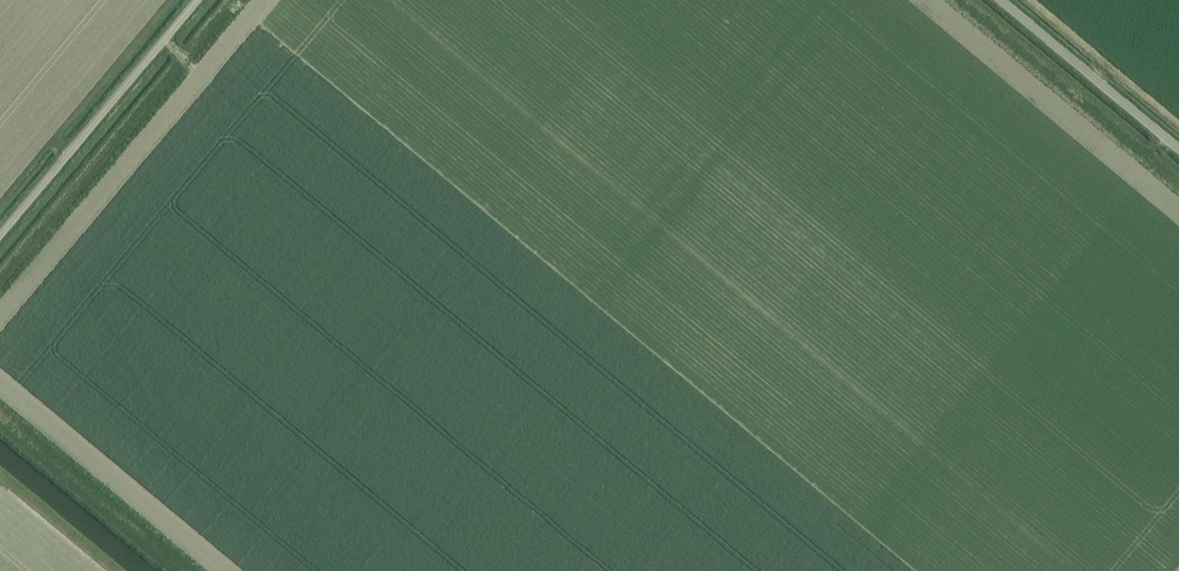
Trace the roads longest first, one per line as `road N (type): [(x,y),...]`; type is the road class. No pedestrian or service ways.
road 1 (unclassified): [(0,235),(197,0)]
road 2 (unclassified): [(1178,148),(1003,0)]

